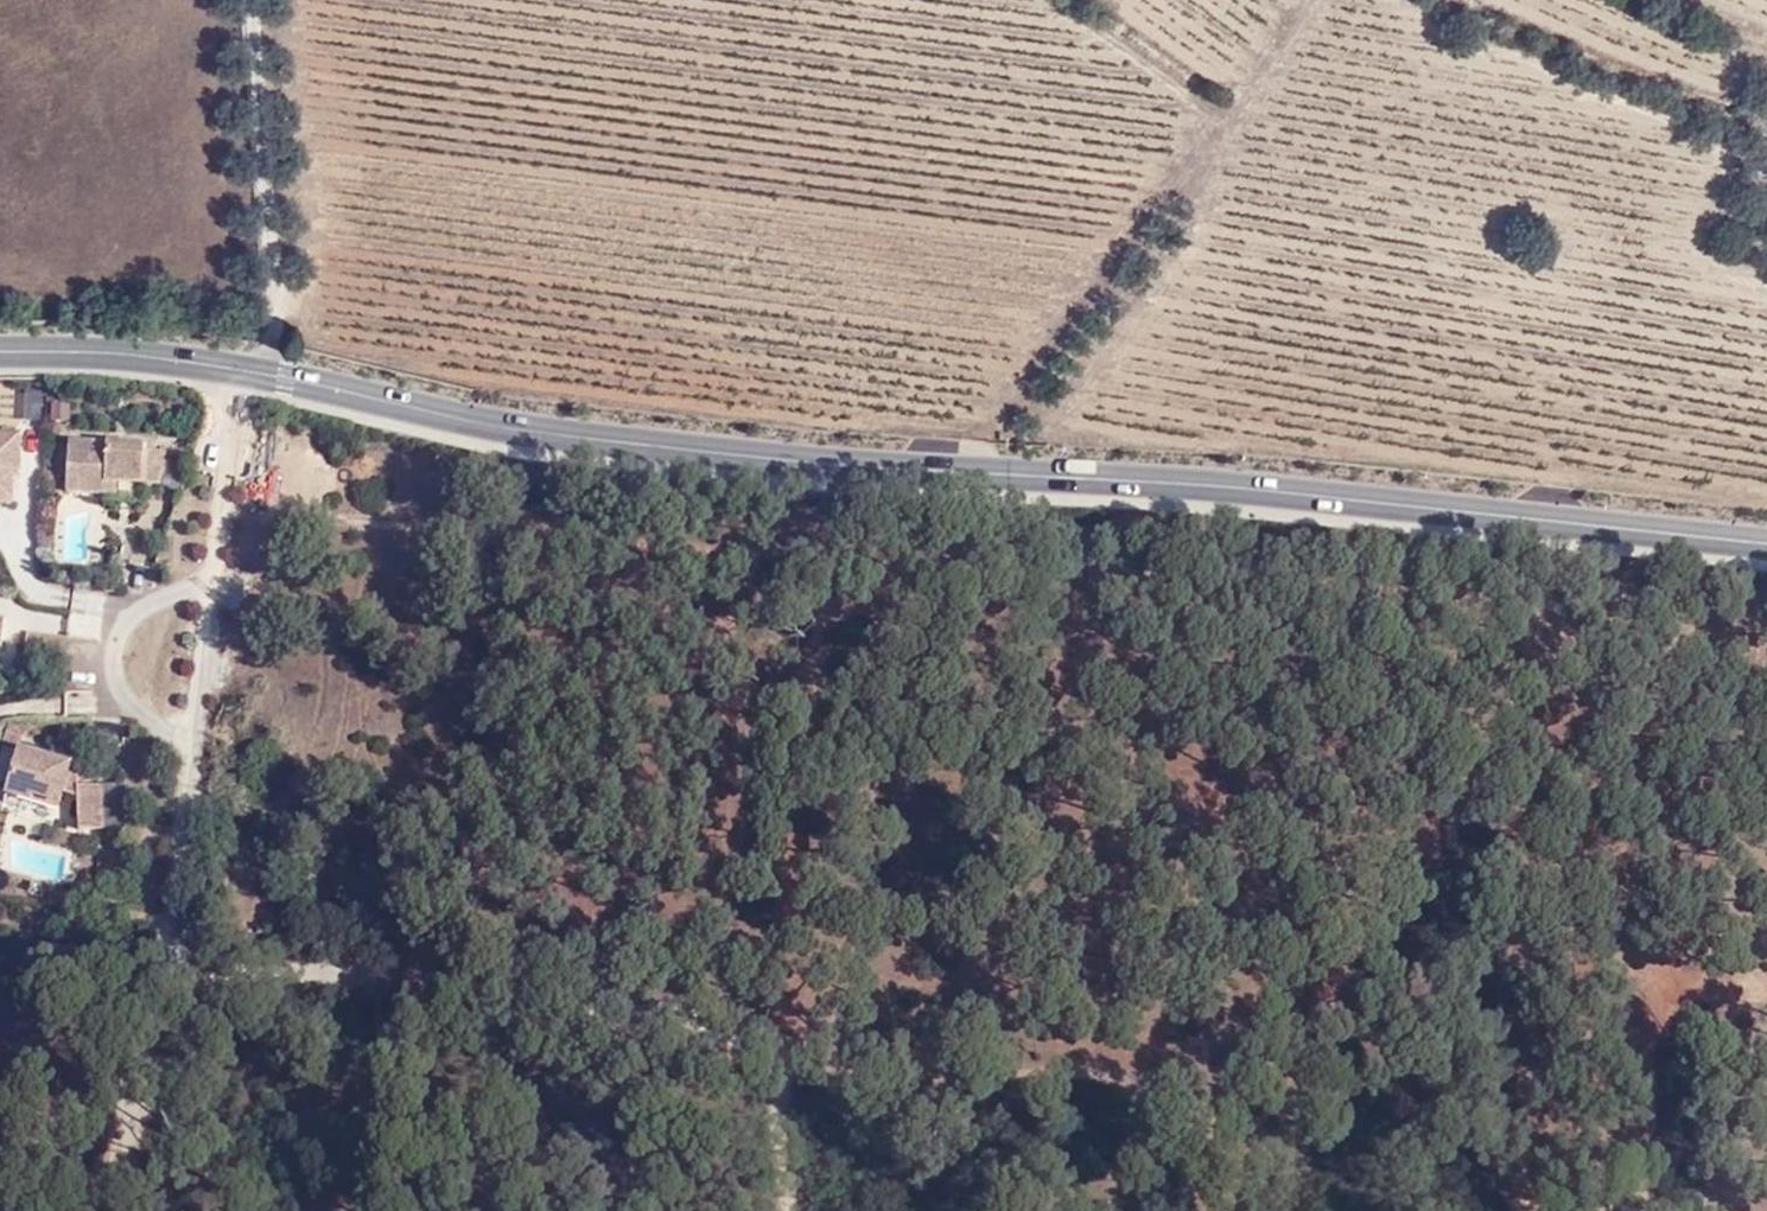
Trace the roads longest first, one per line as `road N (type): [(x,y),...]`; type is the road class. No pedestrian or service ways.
road 1 (secondary): [(1766,545),(1214,488),(824,464),(494,426),(239,369),(0,352)]
road 2 (track): [(801,1210),(781,1090),(744,1047),(401,973),(227,963),(179,935),(191,846)]

